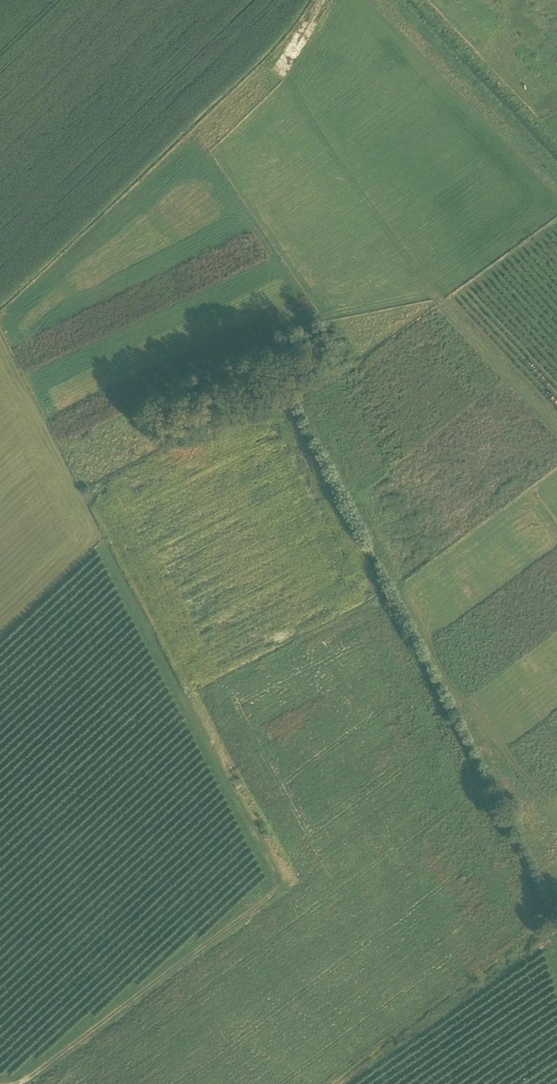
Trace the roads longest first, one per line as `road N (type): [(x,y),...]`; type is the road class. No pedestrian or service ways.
road 1 (track): [(12,1083),(272,896),(275,875),(104,547)]
road 2 (track): [(0,304),(260,59),(311,0)]

